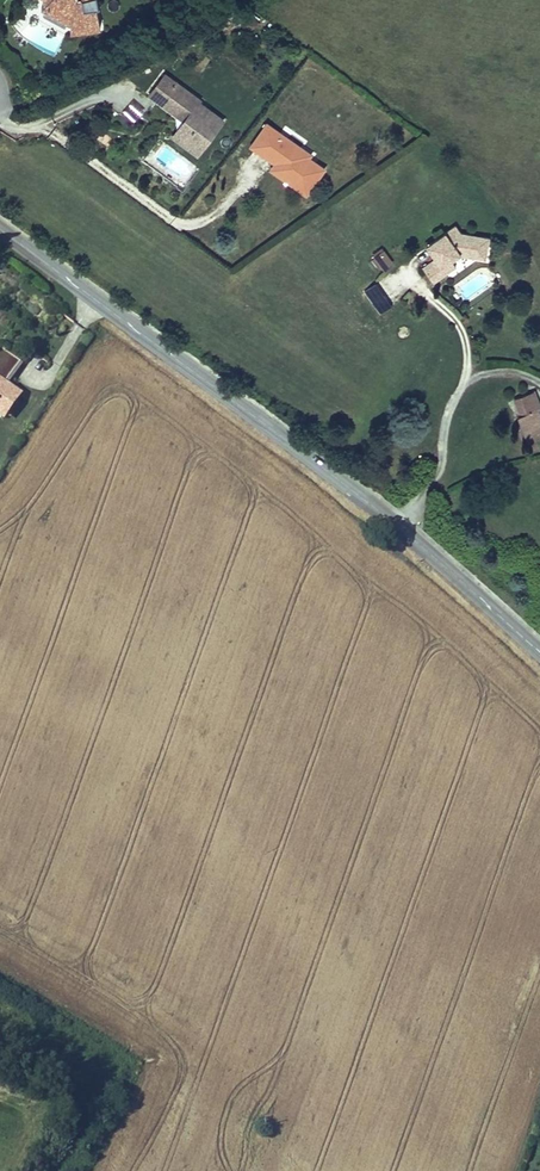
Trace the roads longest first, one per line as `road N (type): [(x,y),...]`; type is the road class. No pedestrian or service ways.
road 1 (tertiary): [(539,653),(328,470),(0,233)]

